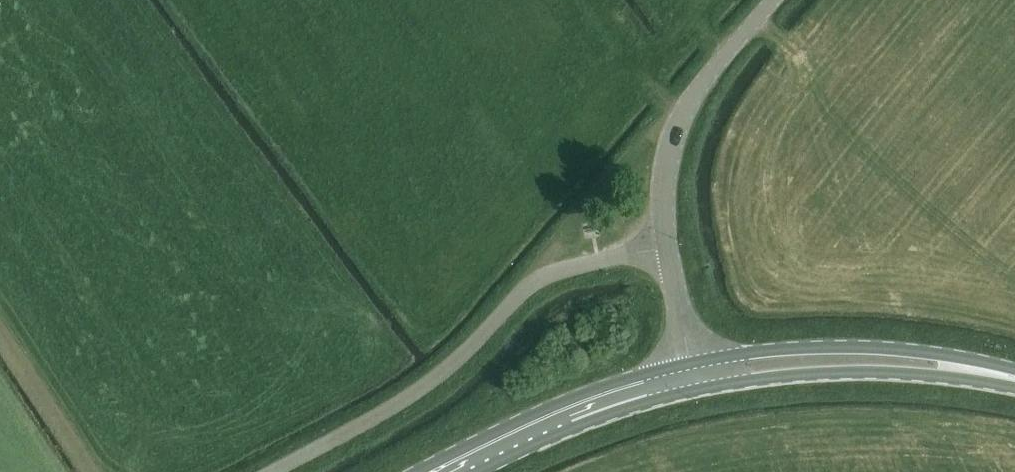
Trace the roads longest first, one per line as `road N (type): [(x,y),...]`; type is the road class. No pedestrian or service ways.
road 1 (unclassified): [(271,471),(414,394),(551,272),(663,245)]
road 2 (secondary): [(1014,382),(861,361),(683,378)]
road 3 (unclassified): [(663,245),(663,168),(677,120),(780,0)]
road 4 (secondary): [(683,378),(638,389),(455,471)]
road 5 (track): [(0,342),(87,471)]
road 6 (unclassified): [(683,378),(663,245)]

